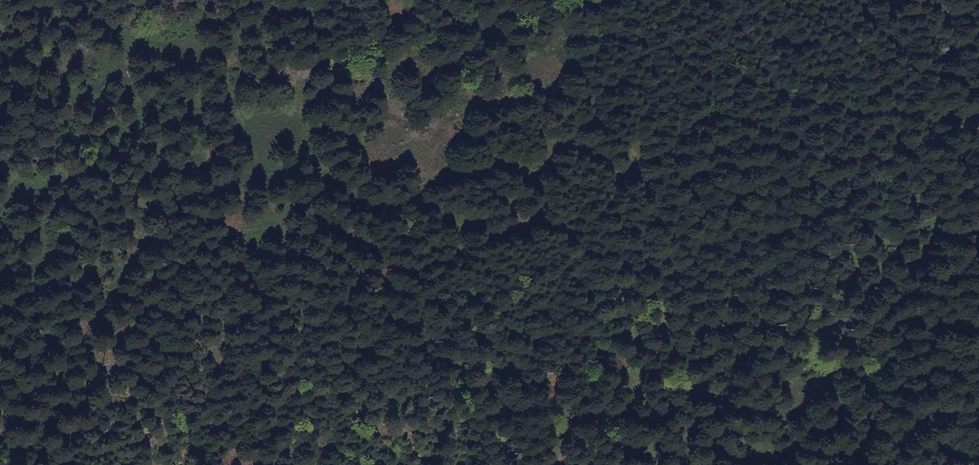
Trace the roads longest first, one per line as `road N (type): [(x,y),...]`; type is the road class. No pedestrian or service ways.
road 1 (track): [(962,464),(952,419),(978,213)]

